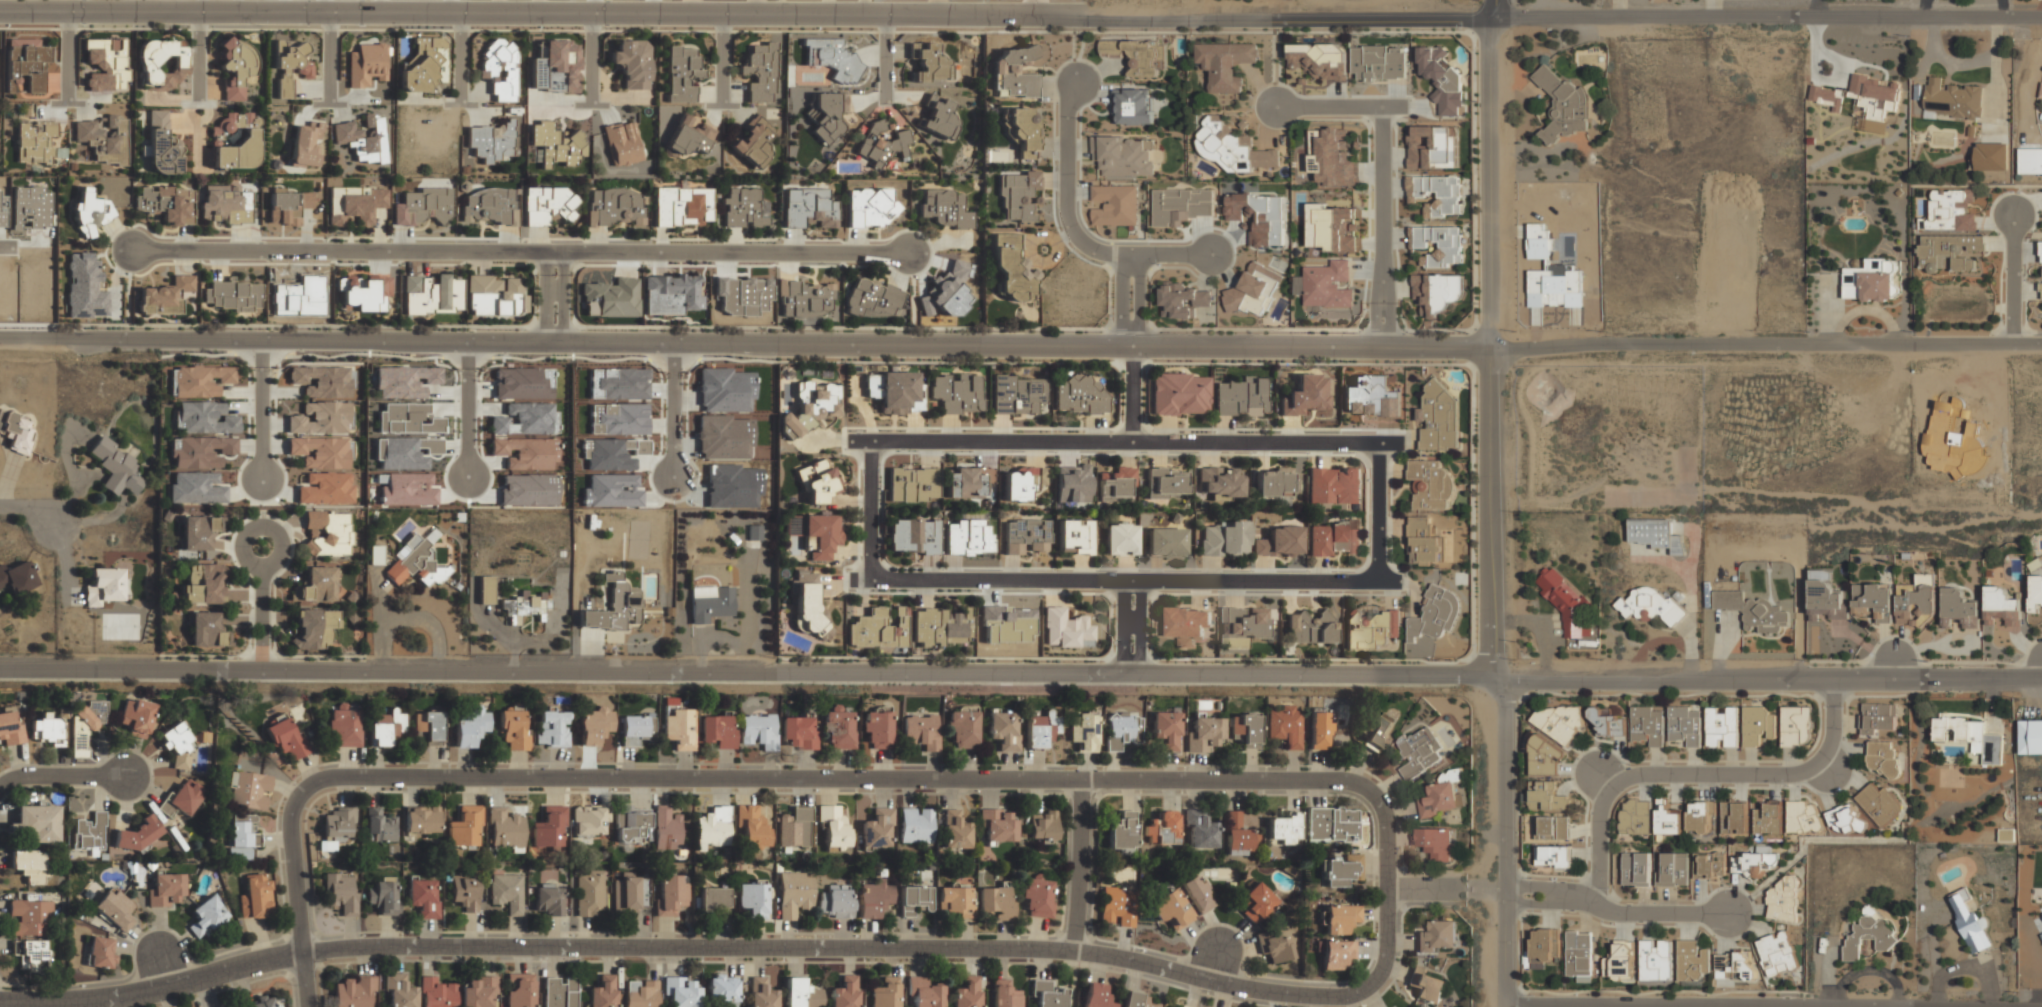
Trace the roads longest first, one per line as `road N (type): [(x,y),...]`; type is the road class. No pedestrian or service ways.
road 1 (residential): [(299,950),(289,820),(305,787),(331,777),(1362,780),(1387,803),(1385,966),(1366,994),(1292,994)]
road 2 (tertiary): [(0,668),(1488,677),(1506,684)]
road 3 (tertiary): [(1284,18),(0,10)]
road 4 (residential): [(0,338),(1132,341)]
road 5 (residential): [(0,1003),(110,998),(299,950),(1078,947)]
road 6 (residential): [(1132,341),(1489,352),(2041,345)]
road 7 (residential): [(124,251),(910,255)]
road 8 (residential): [(1489,20),(1488,677)]
road 9 (residential): [(840,441),(1402,445)]
road 10 (residential): [(2041,17),(1489,20)]
road 11 (residential): [(848,575),(1390,581)]
road 12 (residential): [(1506,684),(2041,682)]
road 13 (residential): [(1831,679),(1832,737),(1808,770),(1617,782),(1598,813),(1597,905)]
road 14 (residential): [(1278,107),(1374,111),(1375,349)]
road 15 (residential): [(1082,79),(1068,125),(1068,205),(1088,241),(1132,257),(1211,253)]
road 16 (residential): [(1730,917),(1627,913),(1505,890)]
road 17 (residential): [(1078,947),(1292,994)]
road 18 (residential): [(1506,684),(1505,890)]
road 19 (tertiary): [(1489,20),(1284,18)]
road 20 (residential): [(1078,947),(1086,776)]
road 21 (residential): [(260,340),(262,479)]
road 22 (residential): [(674,341),(675,479)]
road 23 (residential): [(1378,445),(1377,580)]
road 24 (residential): [(0,788),(25,776),(132,776)]
road 25 (residential): [(871,441),(871,575)]
road 26 (residential): [(2016,345),(2015,217)]
road 27 (residential): [(262,545),(261,668)]

